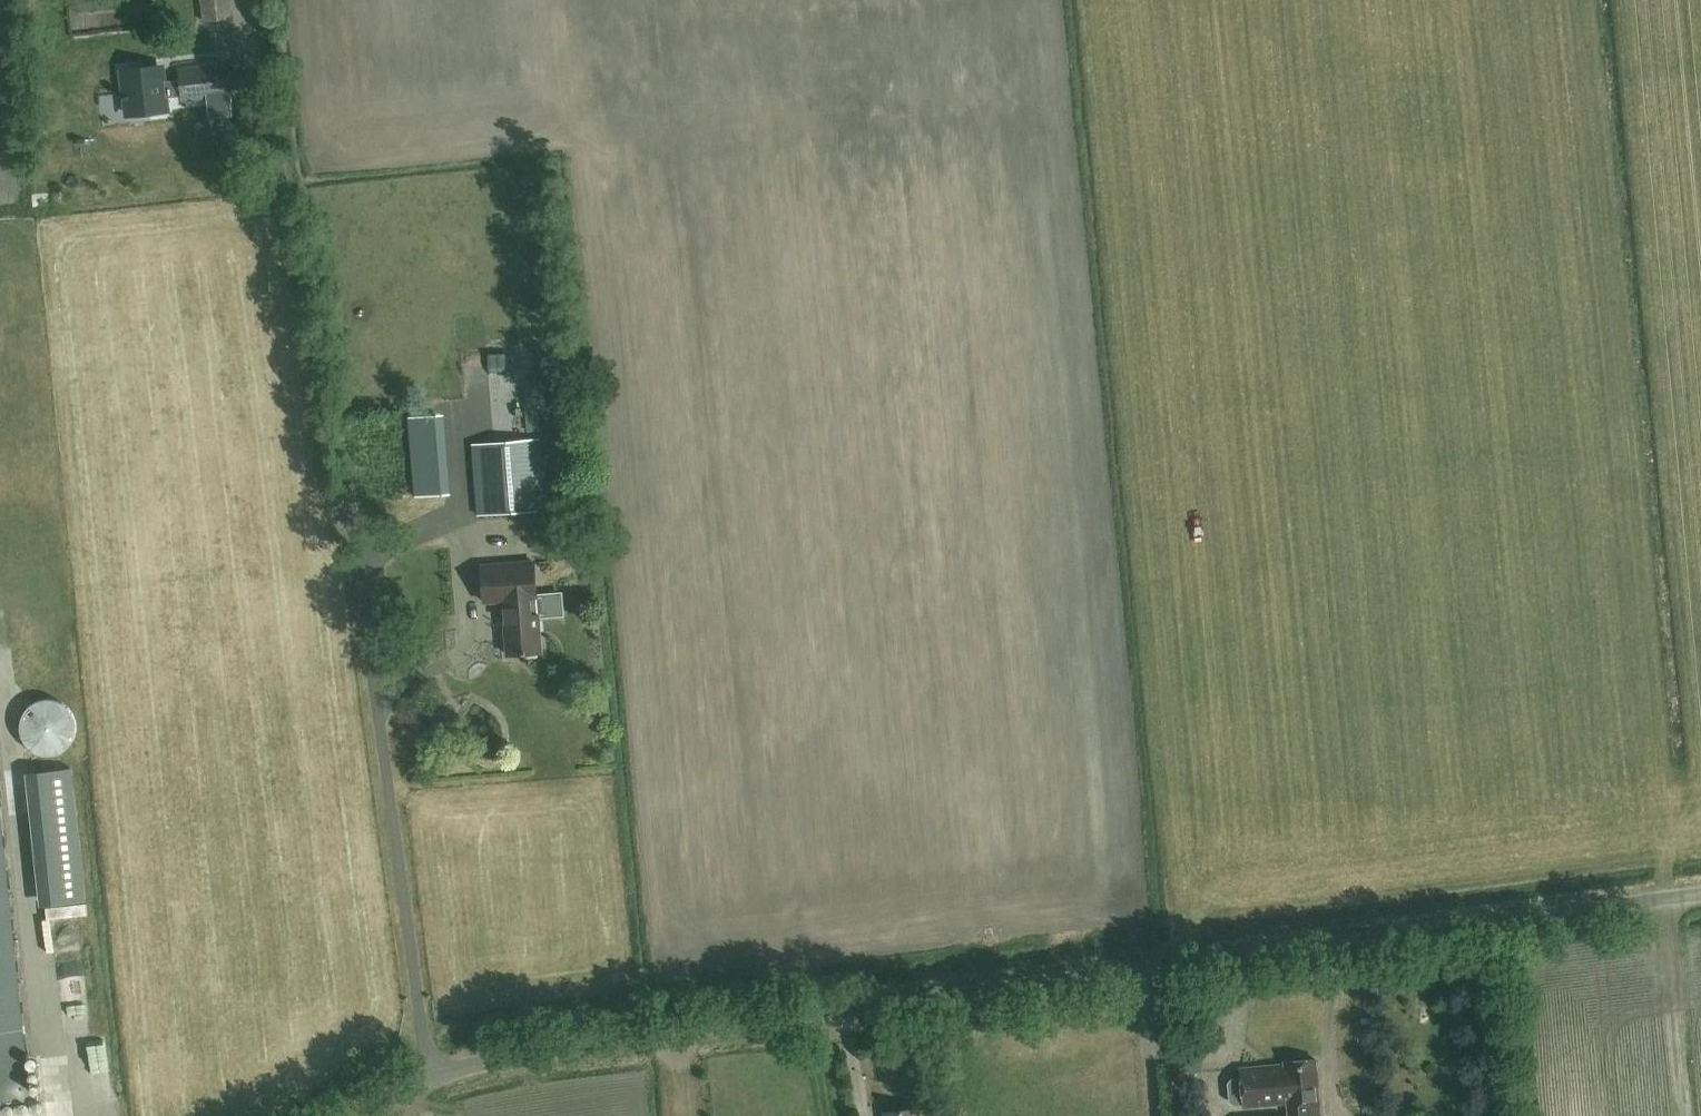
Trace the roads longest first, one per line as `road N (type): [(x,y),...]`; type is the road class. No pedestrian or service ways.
road 1 (unclassified): [(438,1083),(1700,898)]
road 2 (unclassified): [(438,1083),(281,144)]

